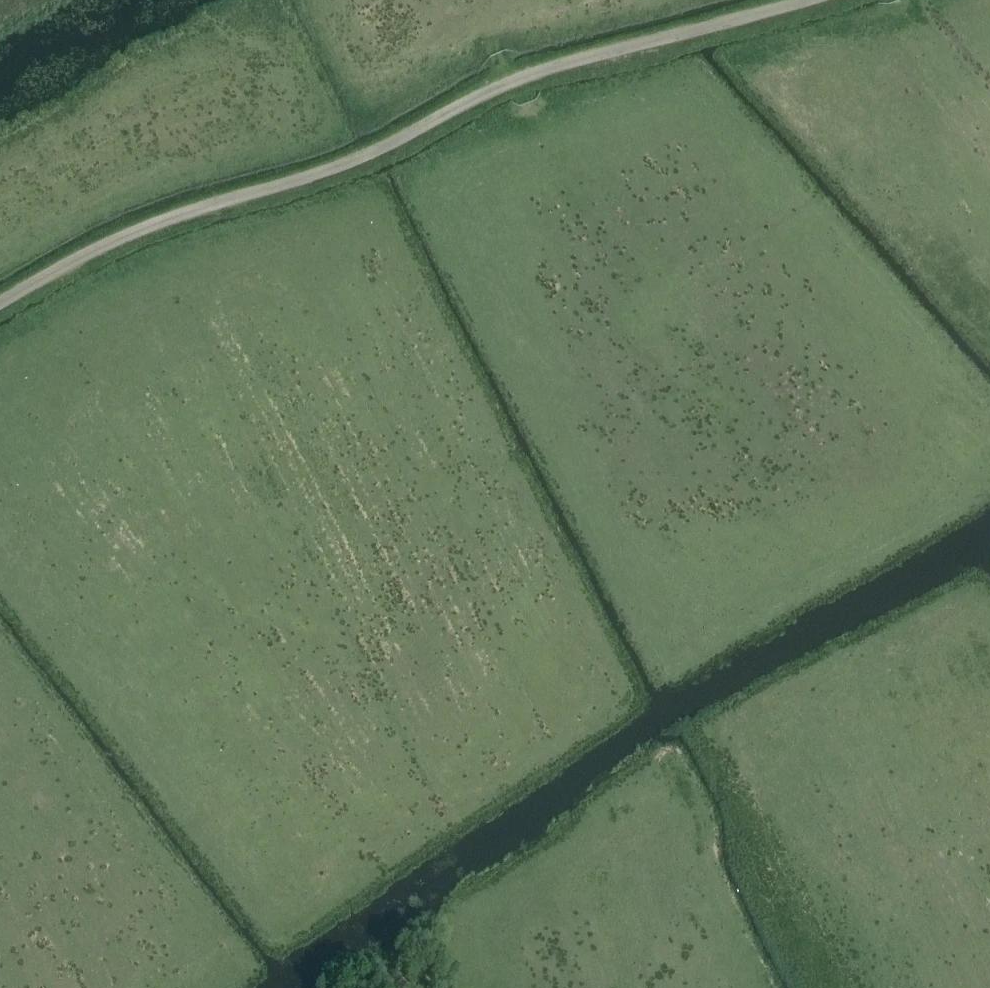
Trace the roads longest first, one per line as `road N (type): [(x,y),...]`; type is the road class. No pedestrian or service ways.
road 1 (track): [(0,306),(160,222),(355,162),(530,77),(809,0)]

